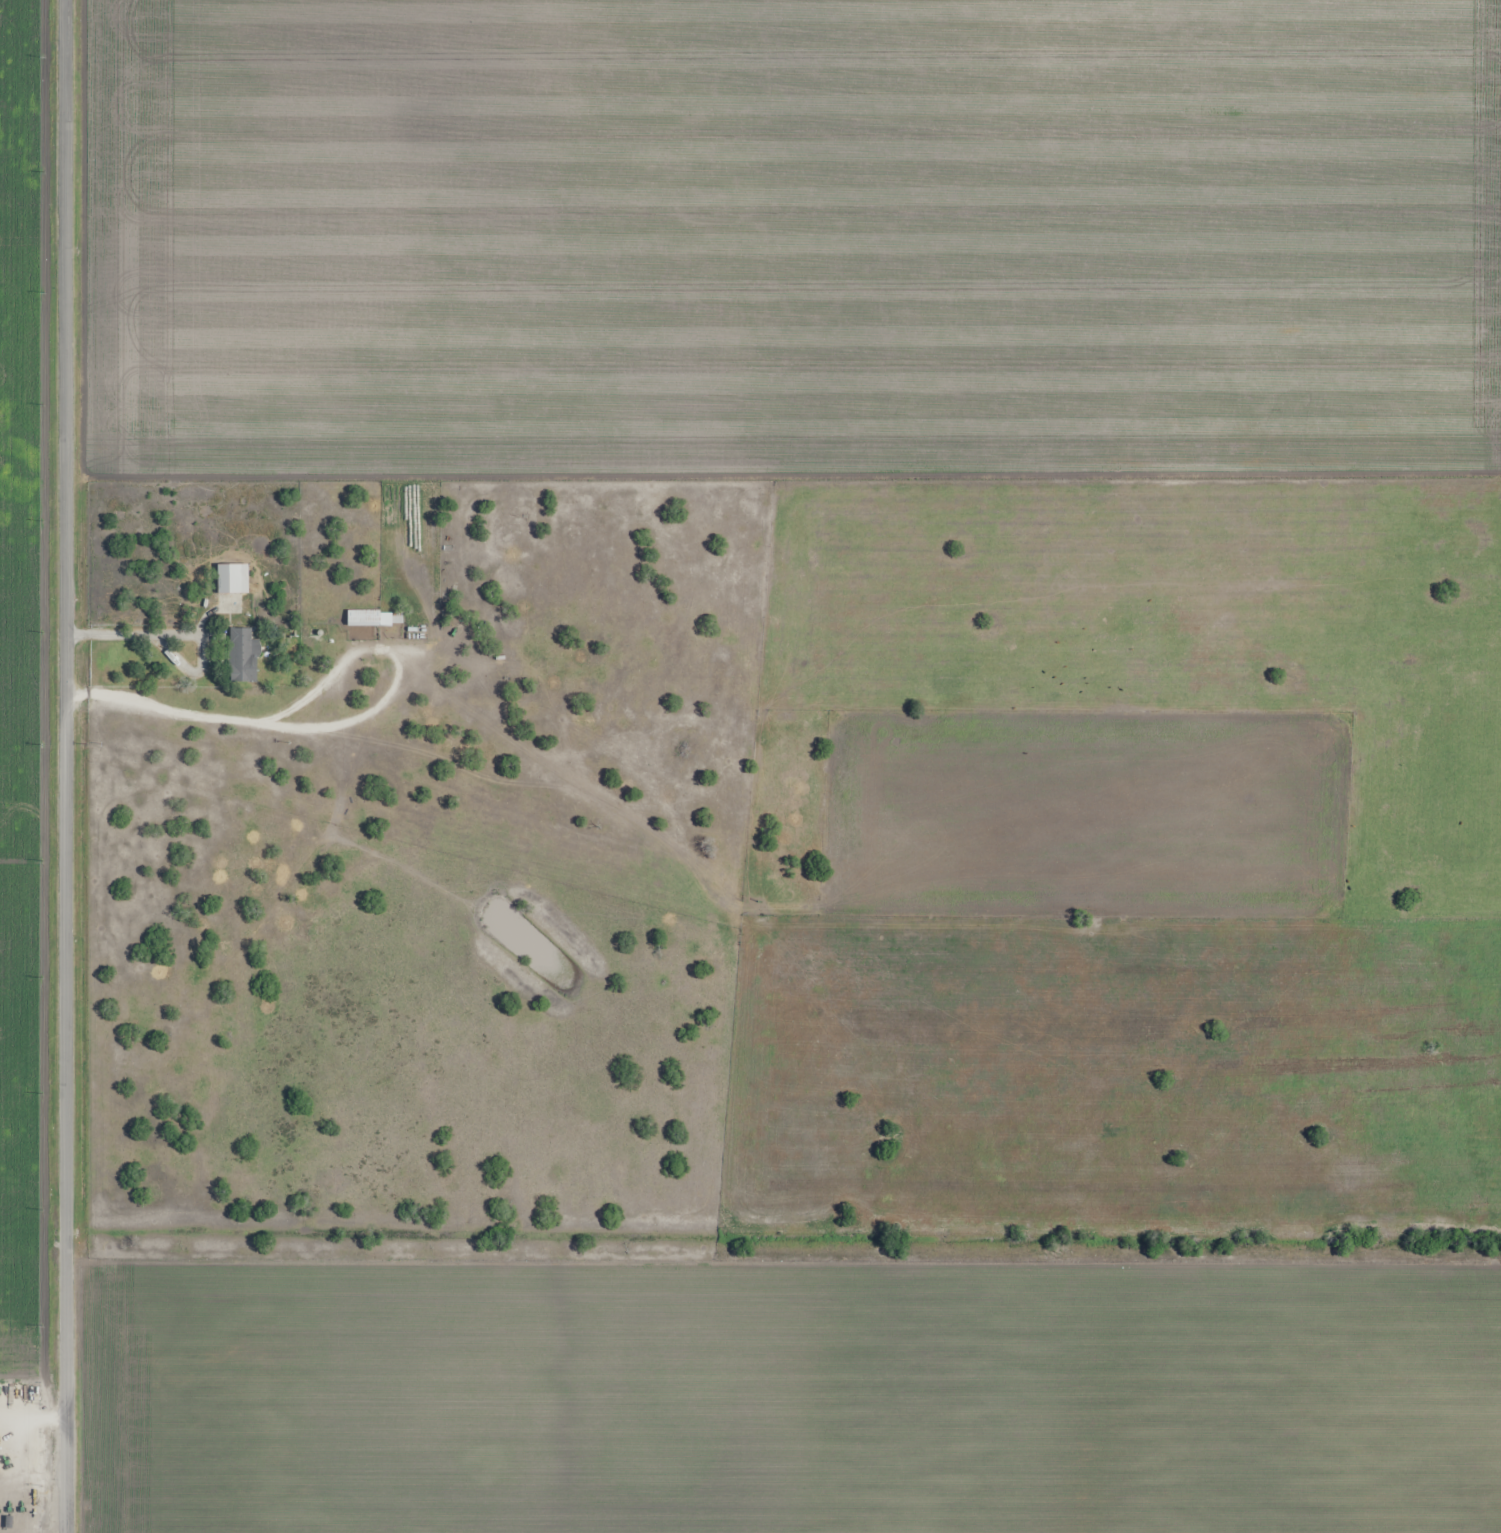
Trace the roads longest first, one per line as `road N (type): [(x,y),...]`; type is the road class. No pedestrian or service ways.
road 1 (residential): [(66,0),(67,1532)]

